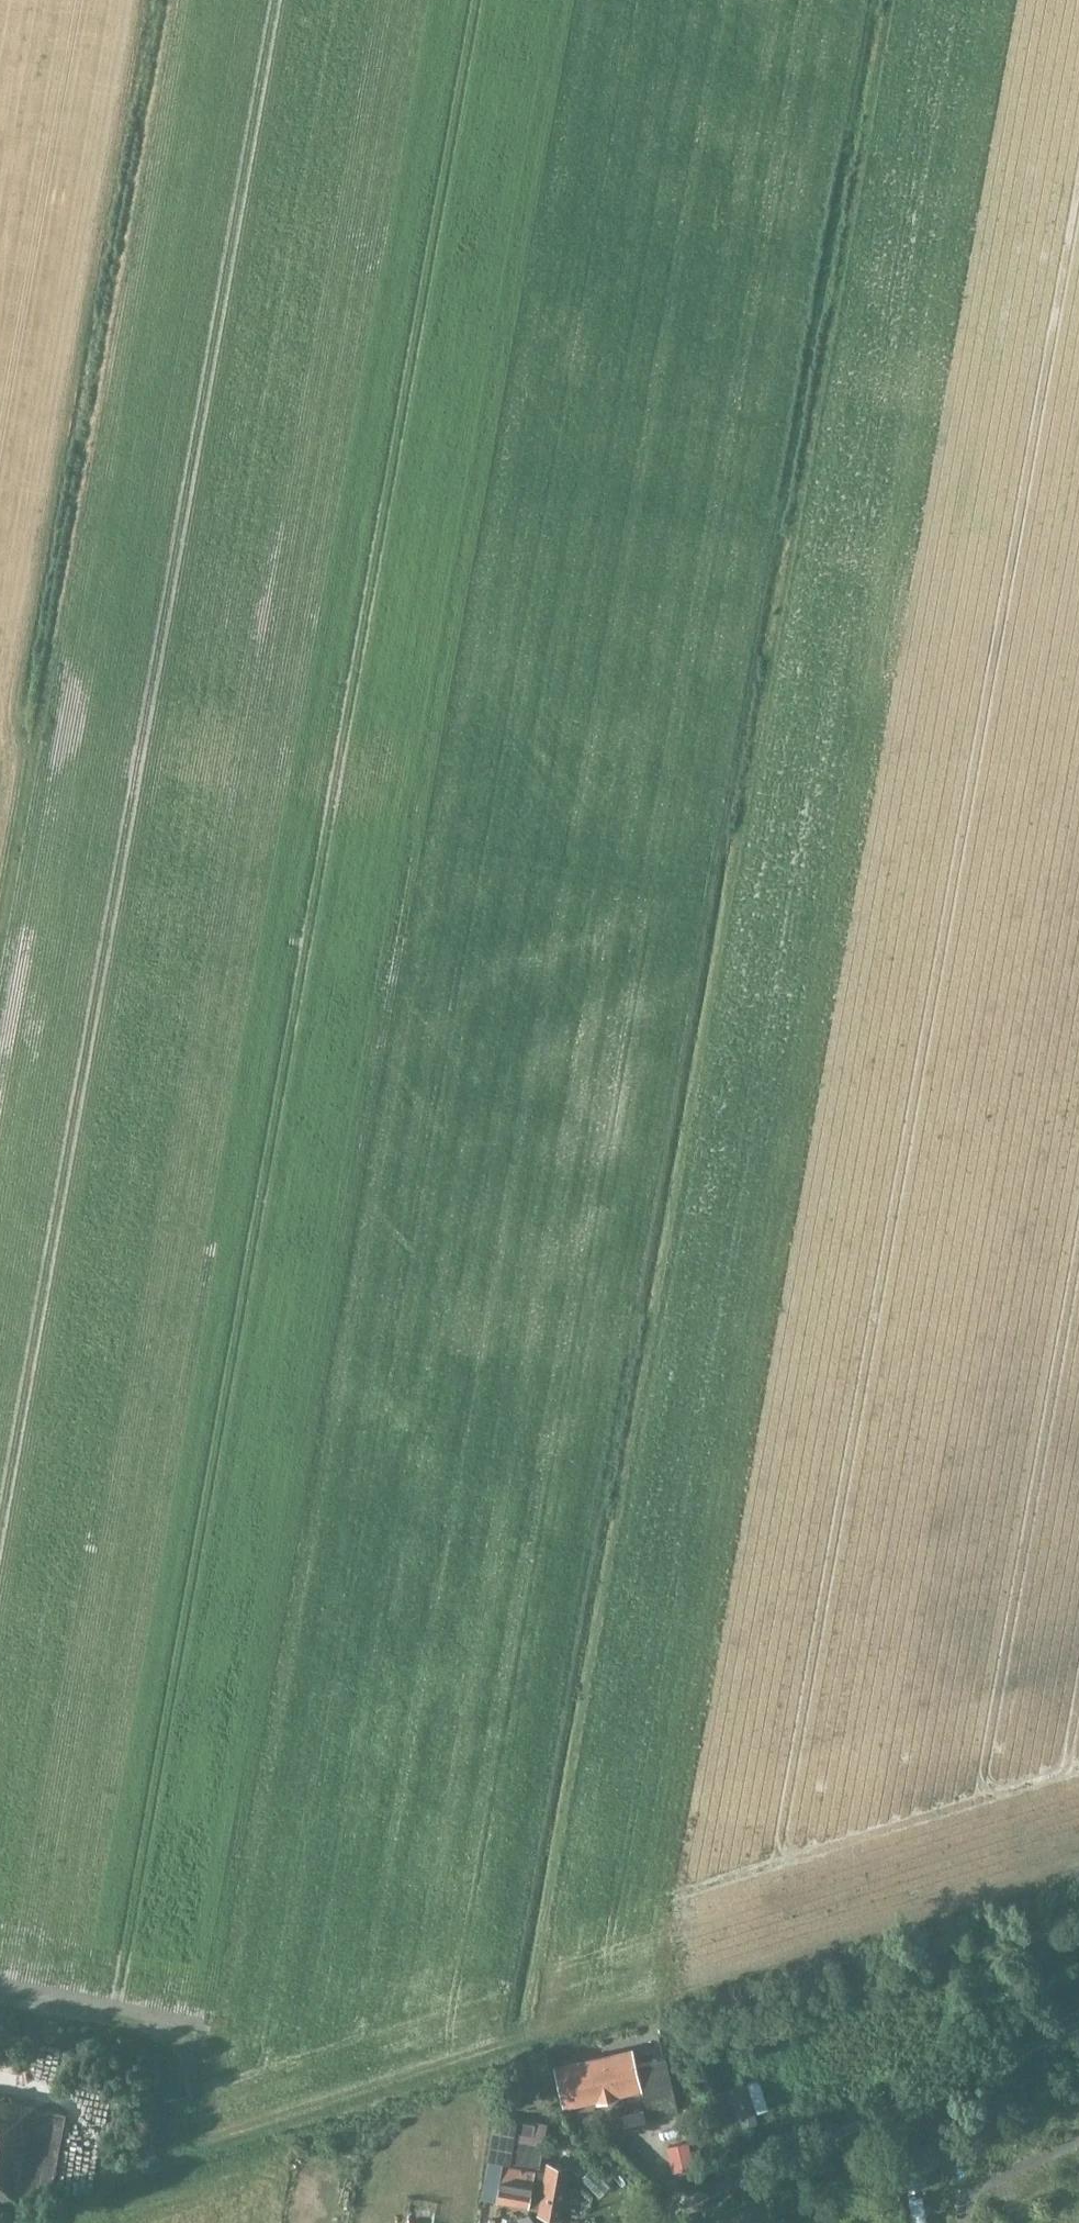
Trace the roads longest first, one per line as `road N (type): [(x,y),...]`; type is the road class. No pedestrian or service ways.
road 1 (unclassified): [(642,2222),(1078,2026)]

